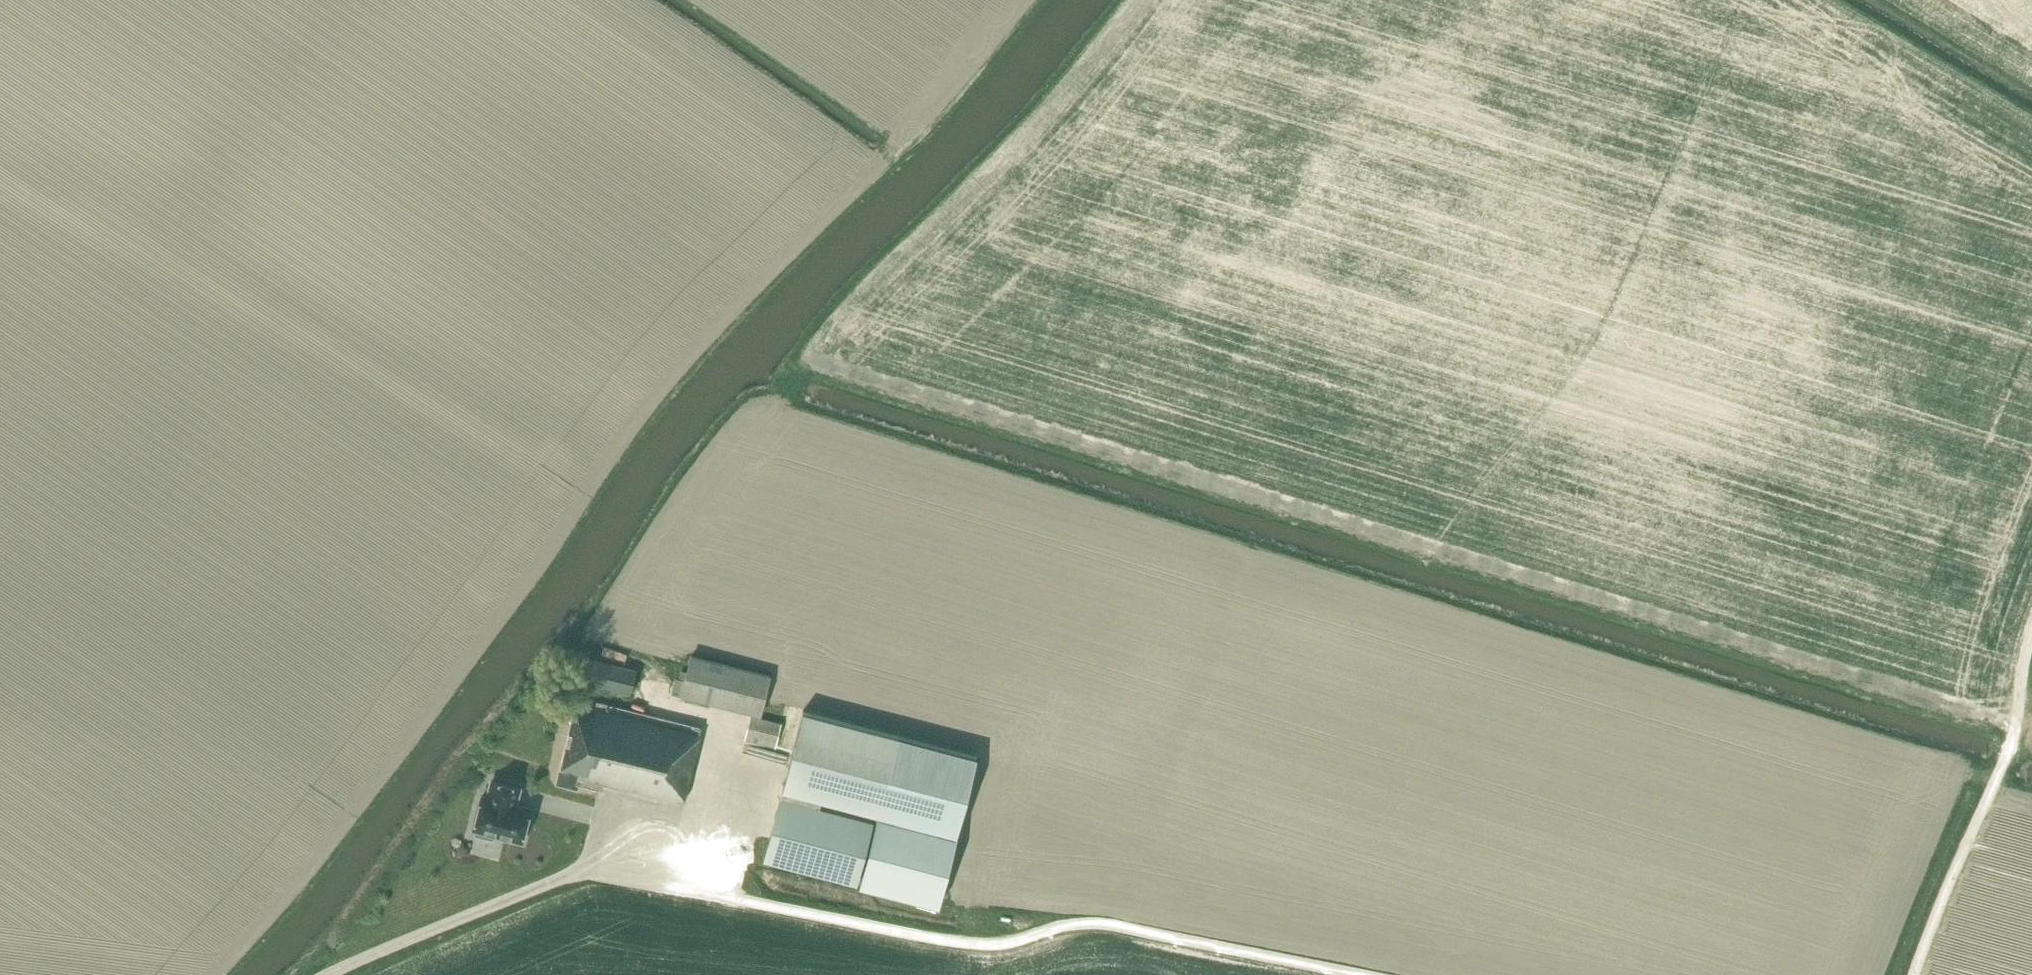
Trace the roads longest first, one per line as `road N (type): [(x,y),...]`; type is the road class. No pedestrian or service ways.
road 1 (track): [(705,896),(978,945),(1064,926),(1118,927),(1358,974)]
road 2 (unclassified): [(329,974),(575,875),(705,896)]
road 3 (track): [(1914,974),(2012,741),(2031,631)]

